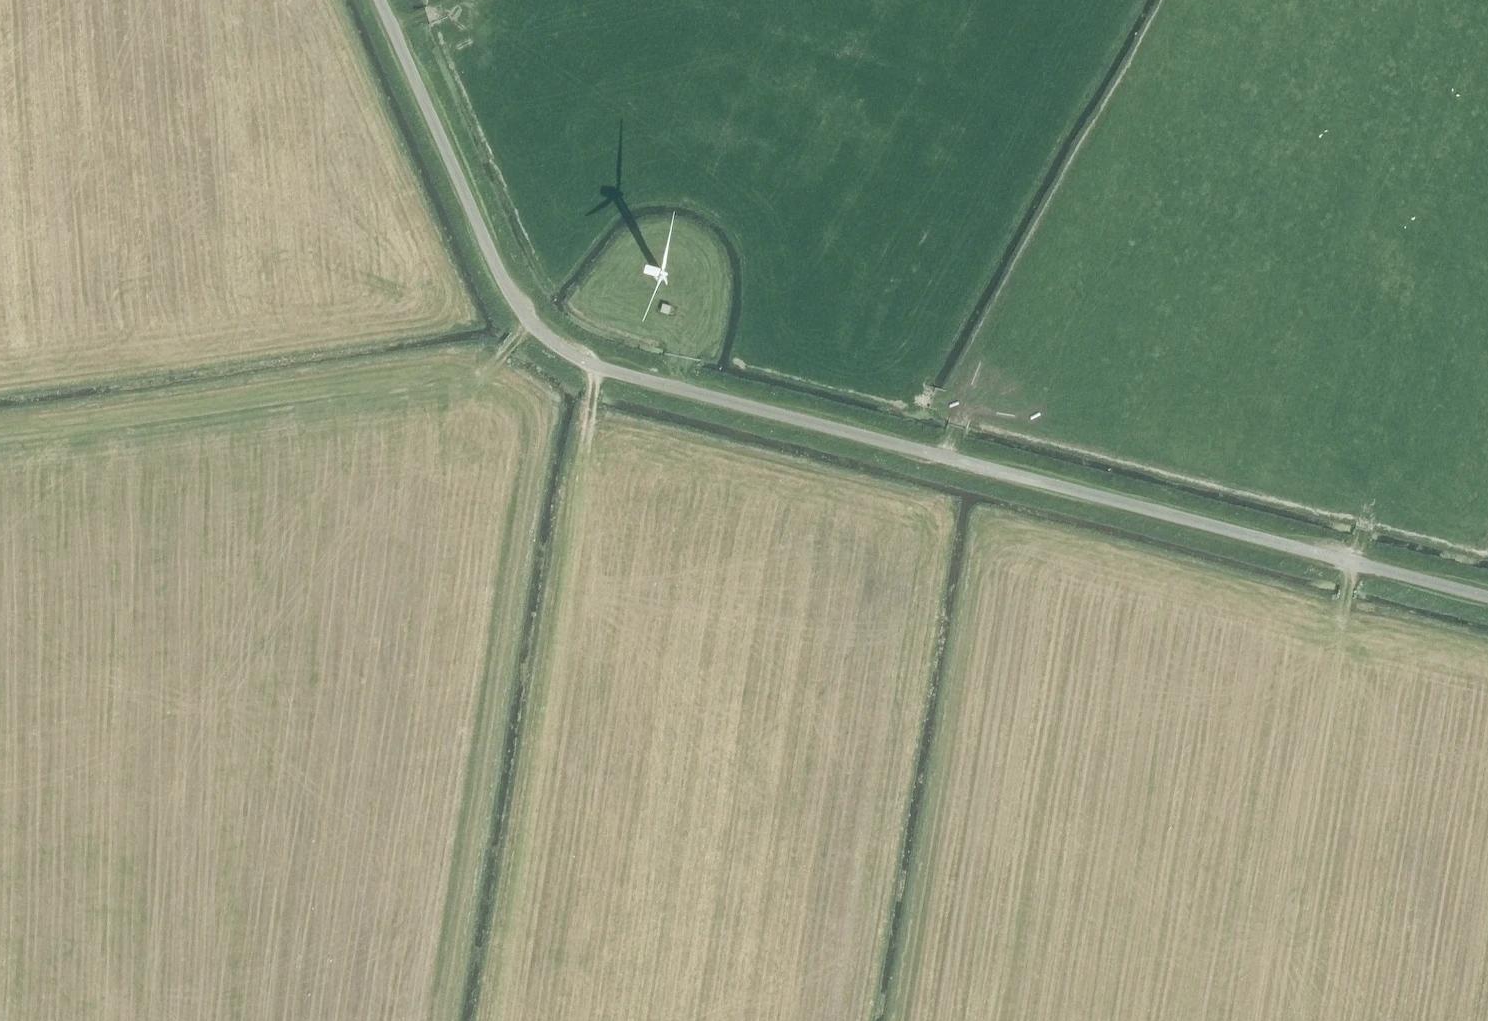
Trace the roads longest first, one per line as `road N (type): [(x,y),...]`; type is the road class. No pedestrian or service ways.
road 1 (unclassified): [(1487,598),(594,367),(562,349),(514,299),(379,0)]

